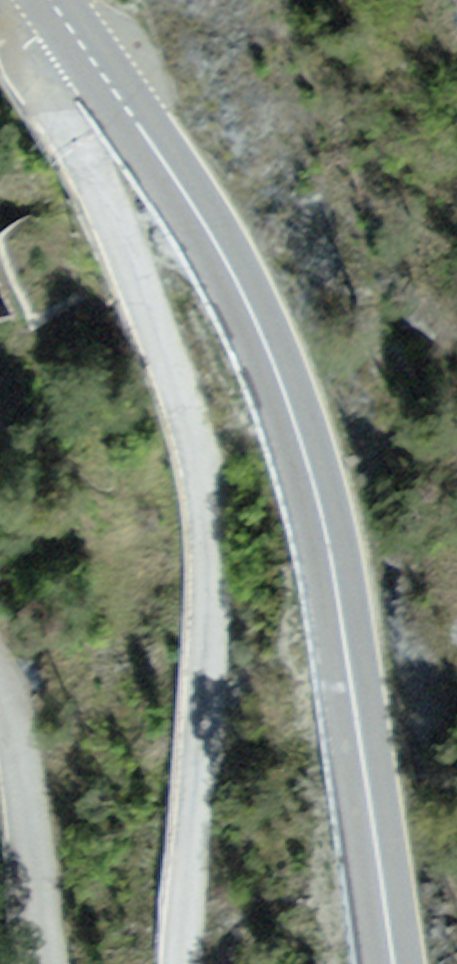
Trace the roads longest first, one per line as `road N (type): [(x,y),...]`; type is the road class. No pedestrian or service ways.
road 1 (primary): [(65,19),(208,221),(294,398),(335,566),(395,963)]
road 2 (tertiary): [(182,963),(212,653),(212,499),(203,451),(114,208),(29,76),(29,46),(65,19)]
road 3 (tertiary): [(0,686),(19,754),(47,963)]

